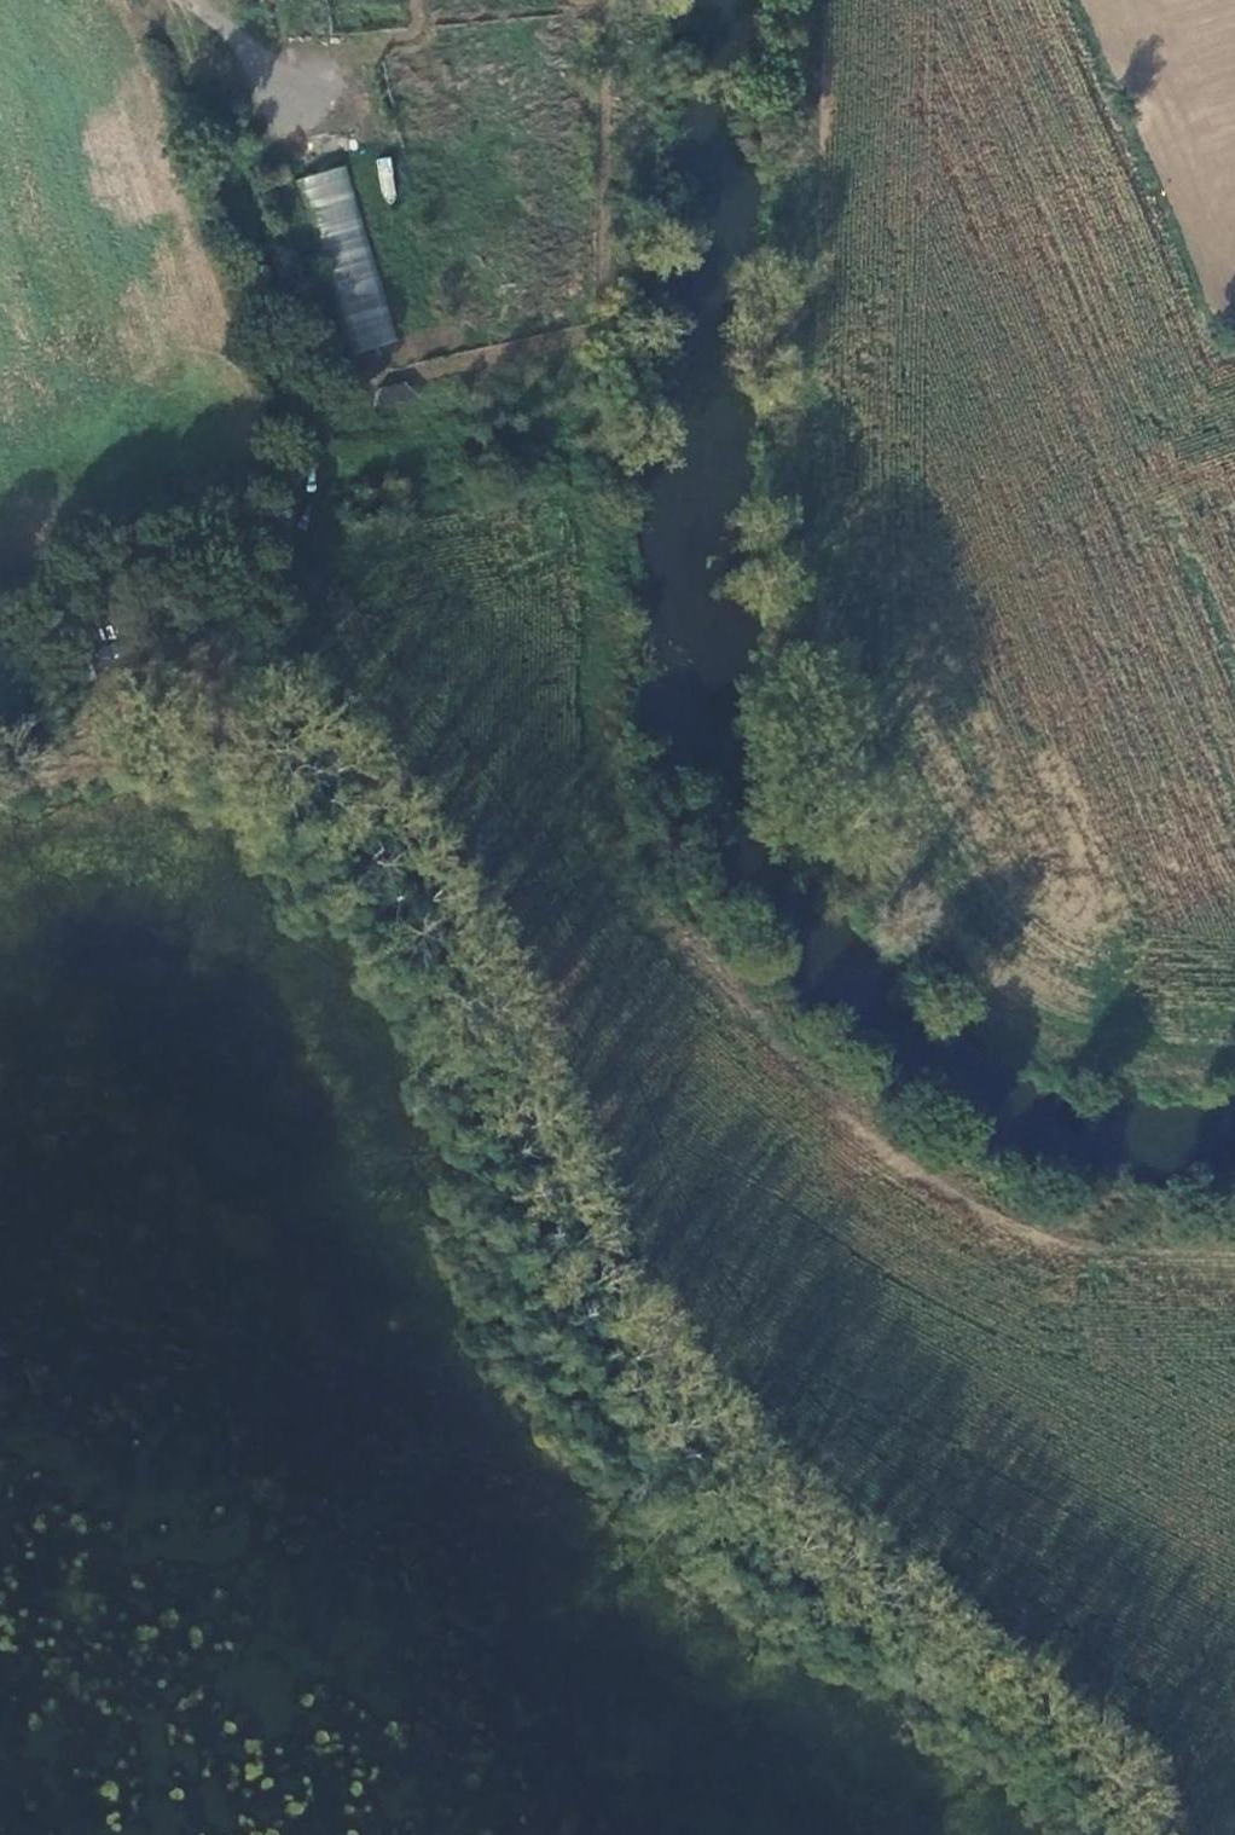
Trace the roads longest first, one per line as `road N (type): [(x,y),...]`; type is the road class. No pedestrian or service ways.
road 1 (track): [(309,533),(313,461),(285,336),(175,0)]

